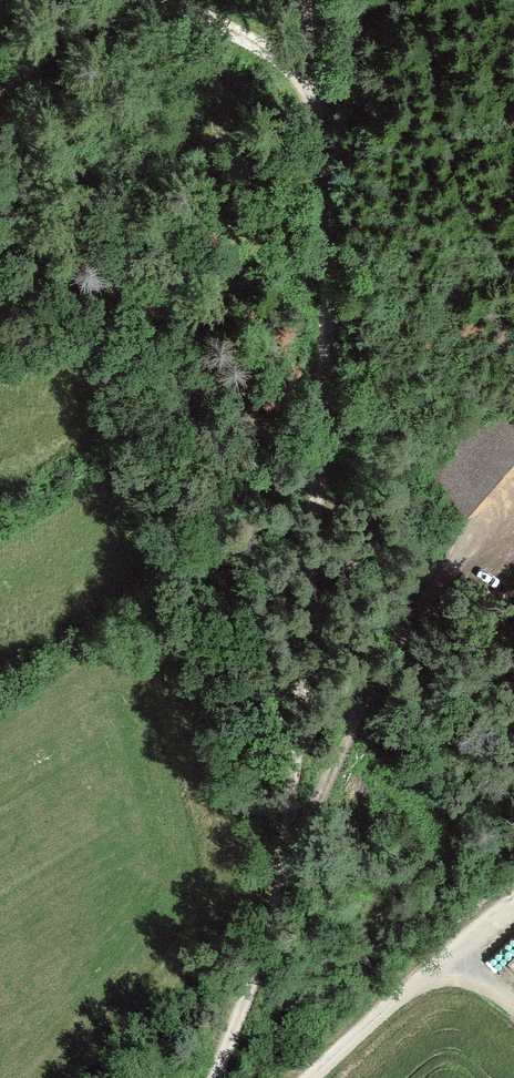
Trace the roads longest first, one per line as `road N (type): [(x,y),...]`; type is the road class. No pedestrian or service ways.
road 1 (track): [(284,912),(332,346),(328,205),(302,0)]
road 2 (track): [(215,1077),(343,758),(420,603),(513,508)]
road 3 (track): [(314,82),(221,24),(168,4),(90,28),(0,93)]
road 4 (track): [(314,1077),(513,889)]

